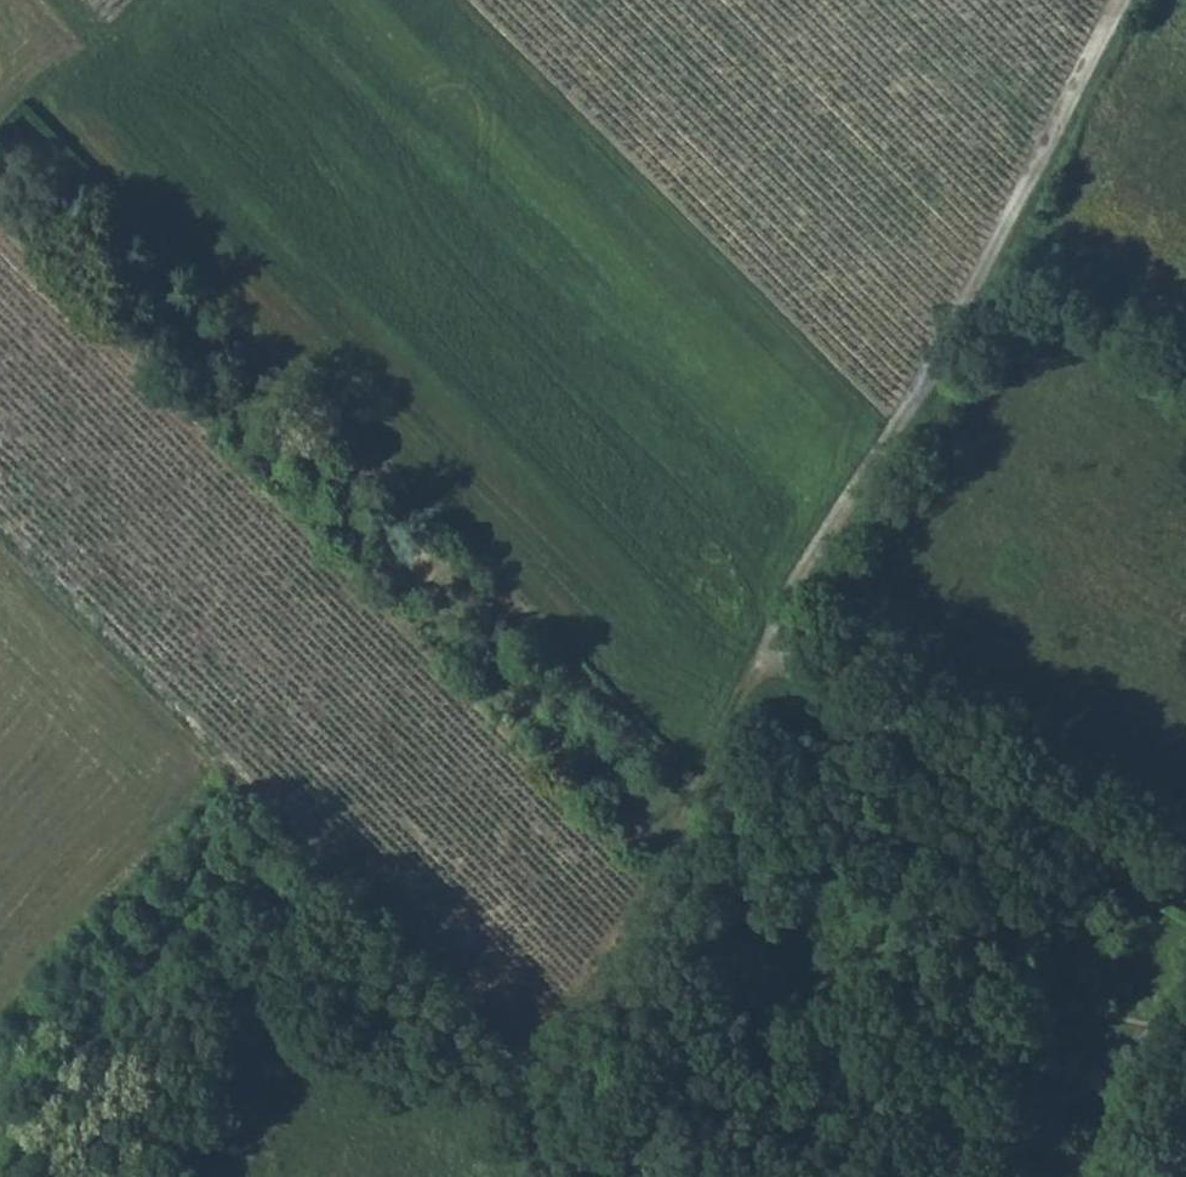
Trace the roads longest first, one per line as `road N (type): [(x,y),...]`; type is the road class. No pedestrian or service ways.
road 1 (track): [(777,671),(779,645),(1125,0)]
road 2 (unclassified): [(777,671),(1185,888)]

